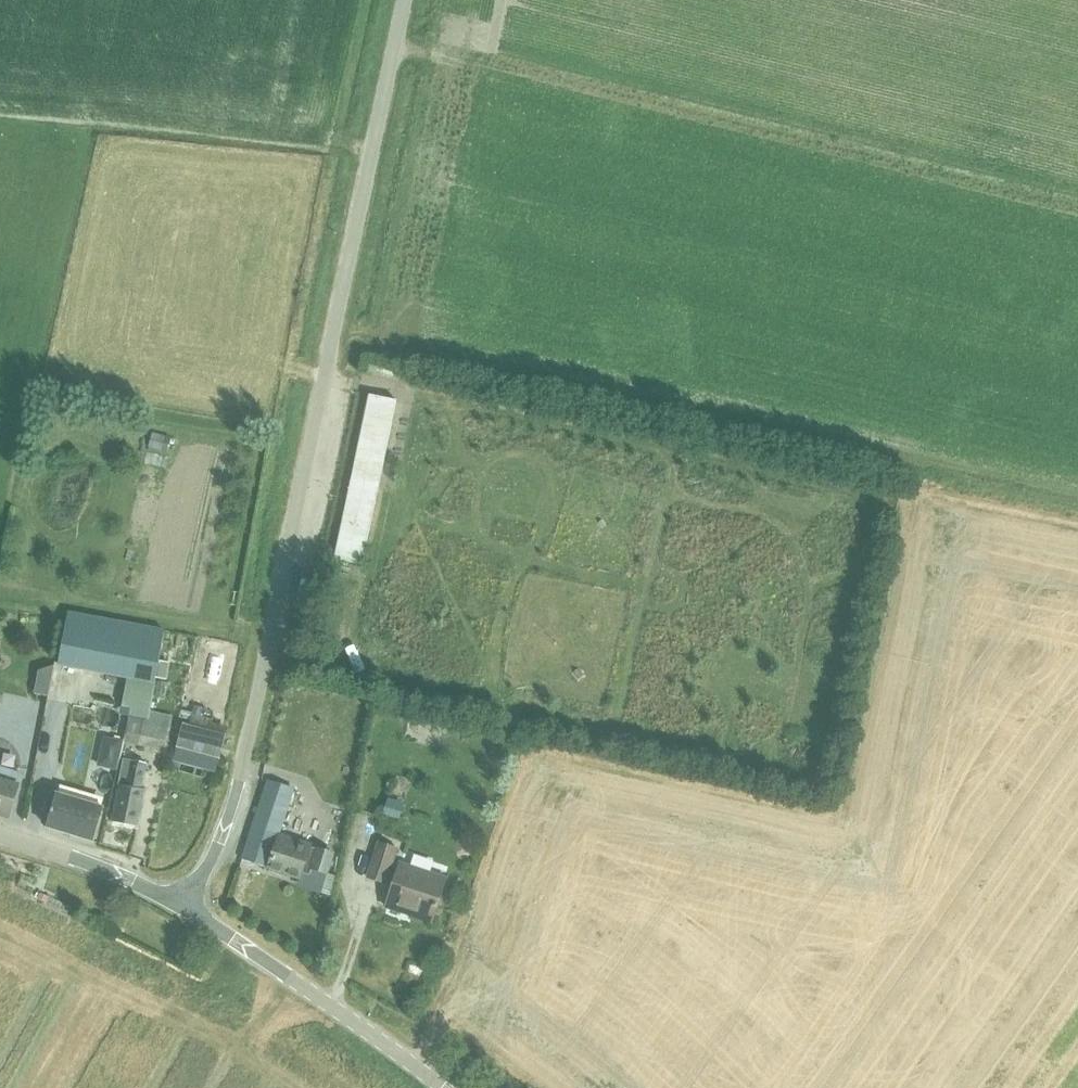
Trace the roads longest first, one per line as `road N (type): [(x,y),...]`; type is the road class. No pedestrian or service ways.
road 1 (unclassified): [(188,907),(223,836),(259,702),(403,0)]
road 2 (unclassified): [(443,1087),(188,907)]
road 3 (unclassified): [(188,907),(0,832)]

